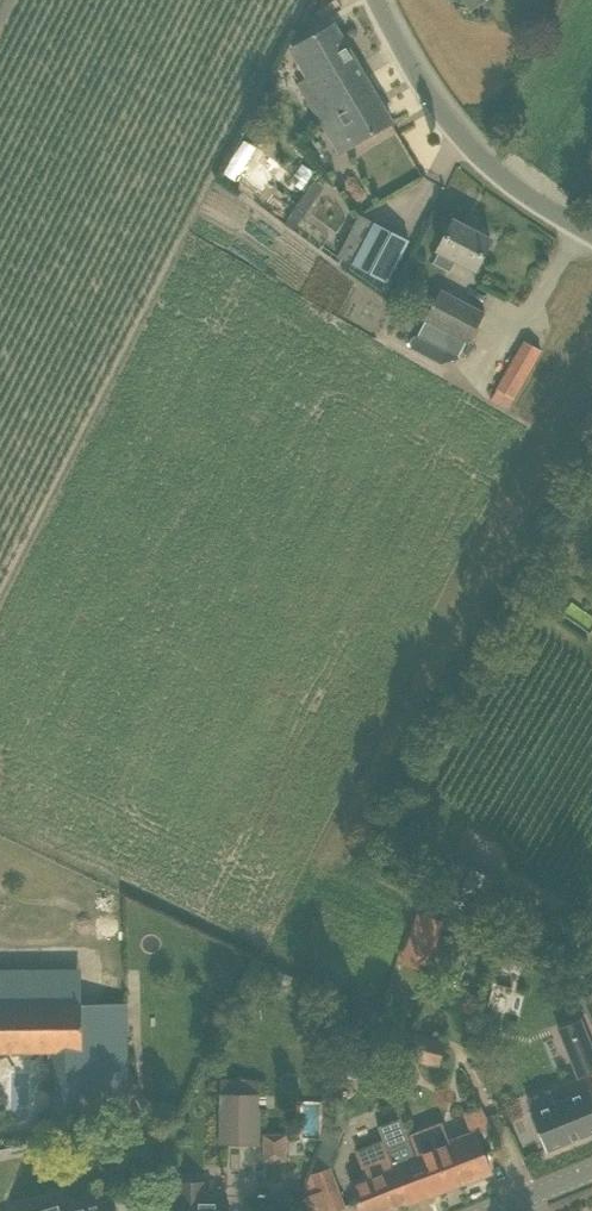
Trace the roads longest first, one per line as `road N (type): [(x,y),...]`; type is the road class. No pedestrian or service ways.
road 1 (tertiary): [(591,234),(484,160),(427,97),(375,0)]

